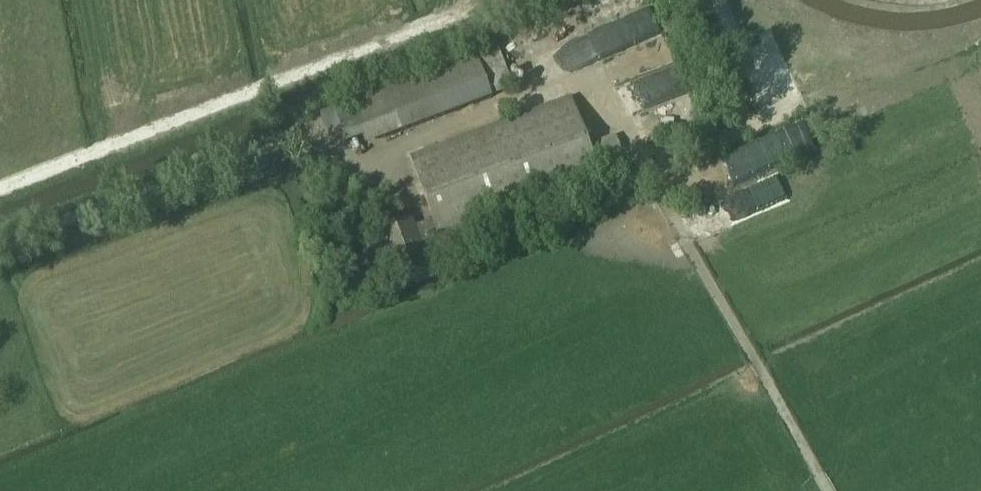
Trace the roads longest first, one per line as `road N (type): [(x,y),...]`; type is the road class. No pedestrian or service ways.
road 1 (track): [(0,193),(466,13)]
road 2 (track): [(830,490),(645,168)]
road 3 (unclassified): [(0,253),(263,149)]
road 4 (track): [(645,168),(767,123),(715,0)]

